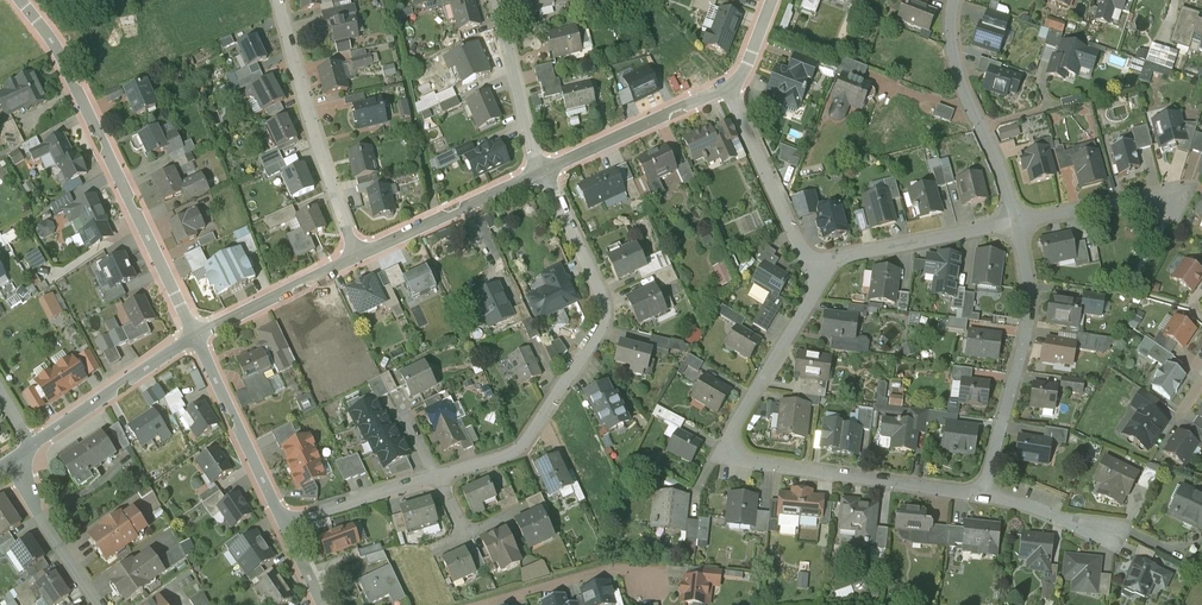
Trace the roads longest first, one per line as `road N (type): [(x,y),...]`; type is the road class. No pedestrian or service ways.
road 1 (residential): [(826,263),(730,444),(745,463),(984,494)]
road 2 (residential): [(436,475),(508,454),(525,441),(601,324),(597,287),(544,173)]
road 3 (residential): [(22,0),(57,46),(196,334)]
road 4 (residential): [(1016,223),(1027,312),(984,494)]
road 5 (residential): [(280,0),(355,256)]
road 6 (residential): [(952,0),(964,83),(1016,223)]
road 7 (residential): [(726,81),(802,254),(826,263)]
road 8 (residential): [(196,334),(284,522)]
road 9 (residential): [(355,256),(544,173)]
road 10 (residential): [(544,173),(726,81)]
road 11 (residential): [(33,449),(196,334)]
road 12 (residential): [(826,263),(1016,223)]
road 13 (residential): [(496,0),(544,173)]
road 14 (residential): [(196,334),(355,256)]
road 15 (residential): [(476,604),(611,565),(646,570)]
road 16 (residential): [(18,459),(101,604)]
road 17 (residential): [(1016,223),(1181,197)]
road 18 (residential): [(284,522),(436,475)]
road 19 (residential): [(984,494),(1116,538)]

